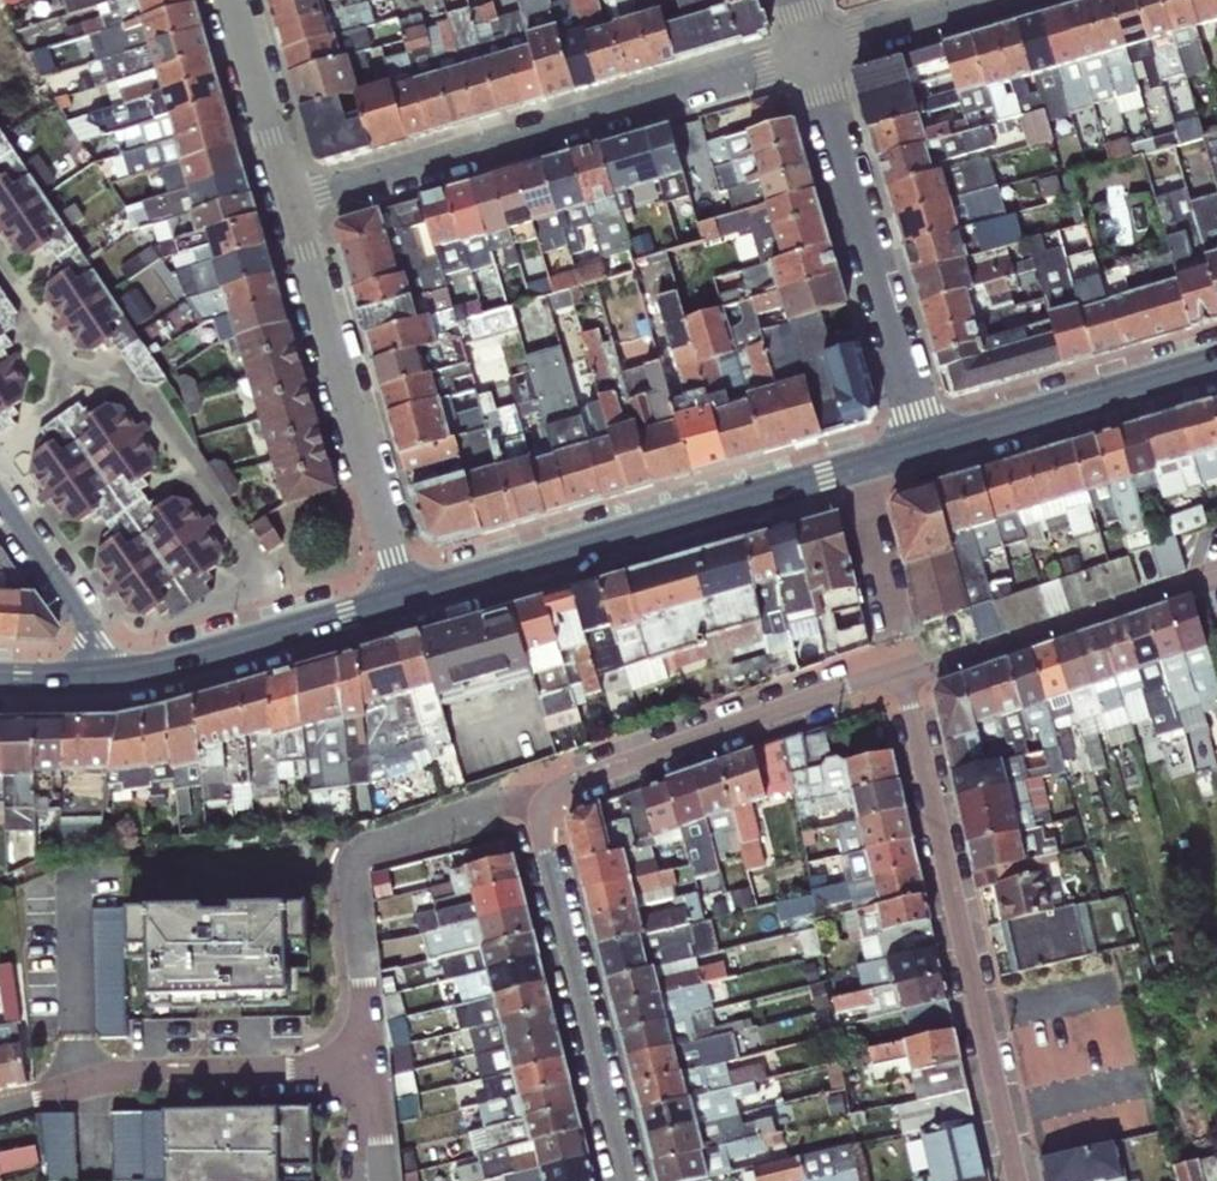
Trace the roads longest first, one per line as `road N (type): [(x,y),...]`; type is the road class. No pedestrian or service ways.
road 1 (tertiary): [(407,599),(925,447)]
road 2 (residential): [(813,54),(295,201)]
road 3 (residential): [(1017,1180),(905,675)]
road 4 (residential): [(407,599),(295,201)]
road 5 (residential): [(813,54),(925,447)]
road 6 (residential): [(537,814),(519,805),(489,807),(385,840),(361,855),(354,878),(373,1071)]
road 7 (residential): [(905,675),(565,785),(537,814)]
road 8 (residential): [(537,814),(628,1180)]
road 9 (residential): [(0,1107),(125,1076),(373,1071)]
road 10 (residential): [(1216,573),(905,675)]
road 11 (tertiary): [(104,678),(407,599)]
road 12 (tertiary): [(925,447),(1216,362)]
road 13 (residential): [(295,201),(235,0)]
road 14 (residential): [(0,499),(83,618),(104,678)]
road 15 (residential): [(993,0),(813,54)]

